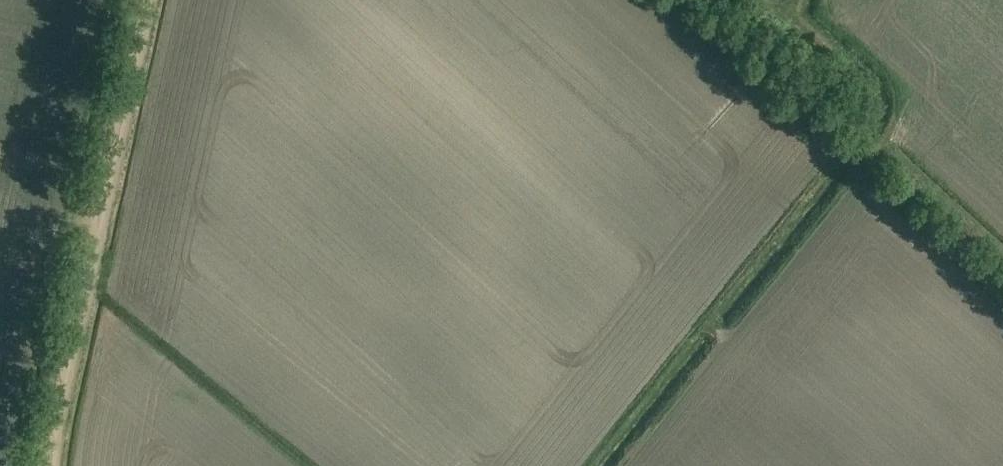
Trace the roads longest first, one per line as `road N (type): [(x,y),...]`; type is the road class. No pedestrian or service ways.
road 1 (track): [(51,465),(148,0)]

